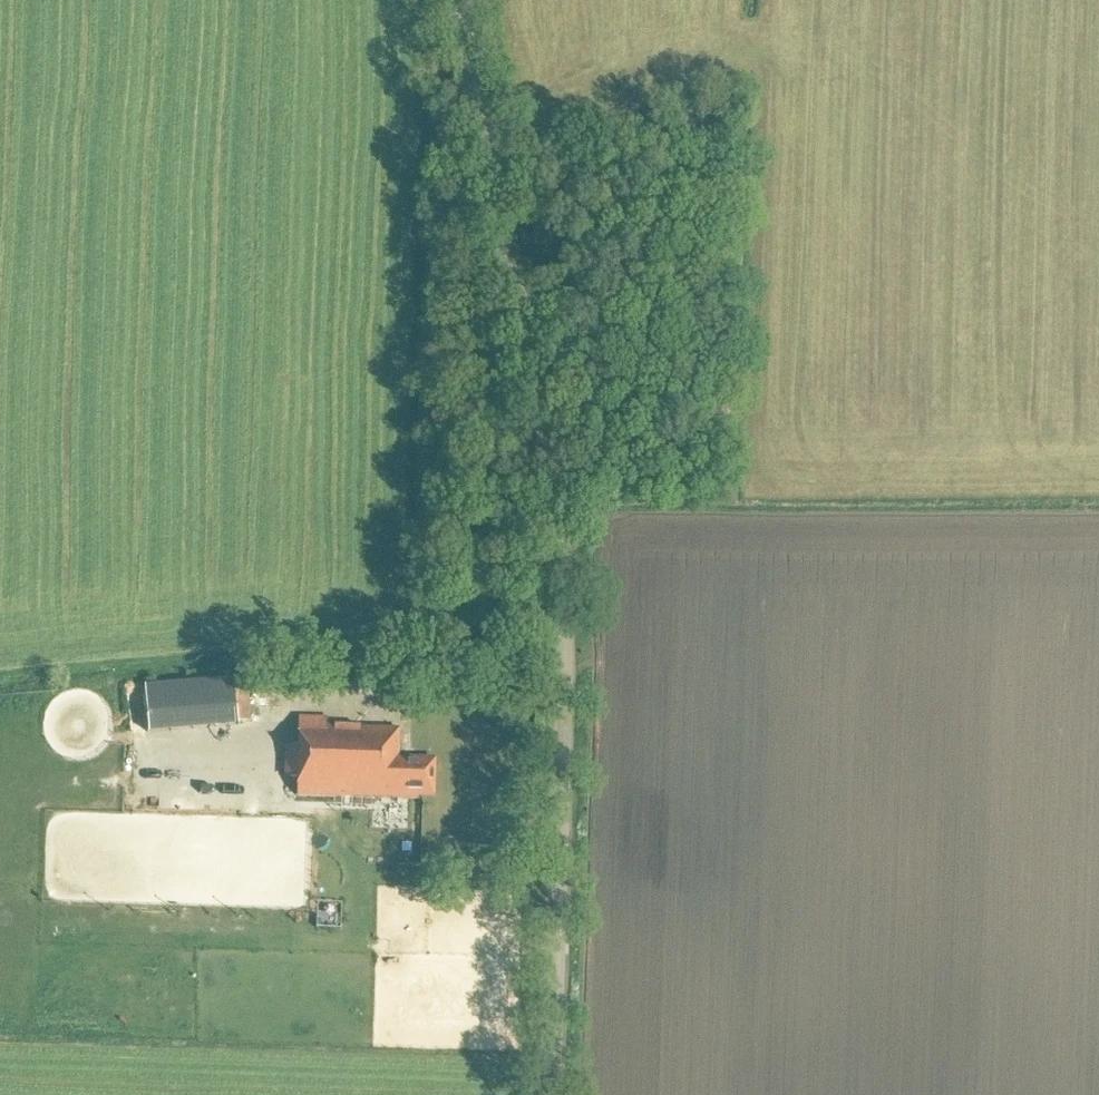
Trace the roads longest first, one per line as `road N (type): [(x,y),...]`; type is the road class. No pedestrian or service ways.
road 1 (tertiary): [(541,1094),(555,537),(444,0)]

